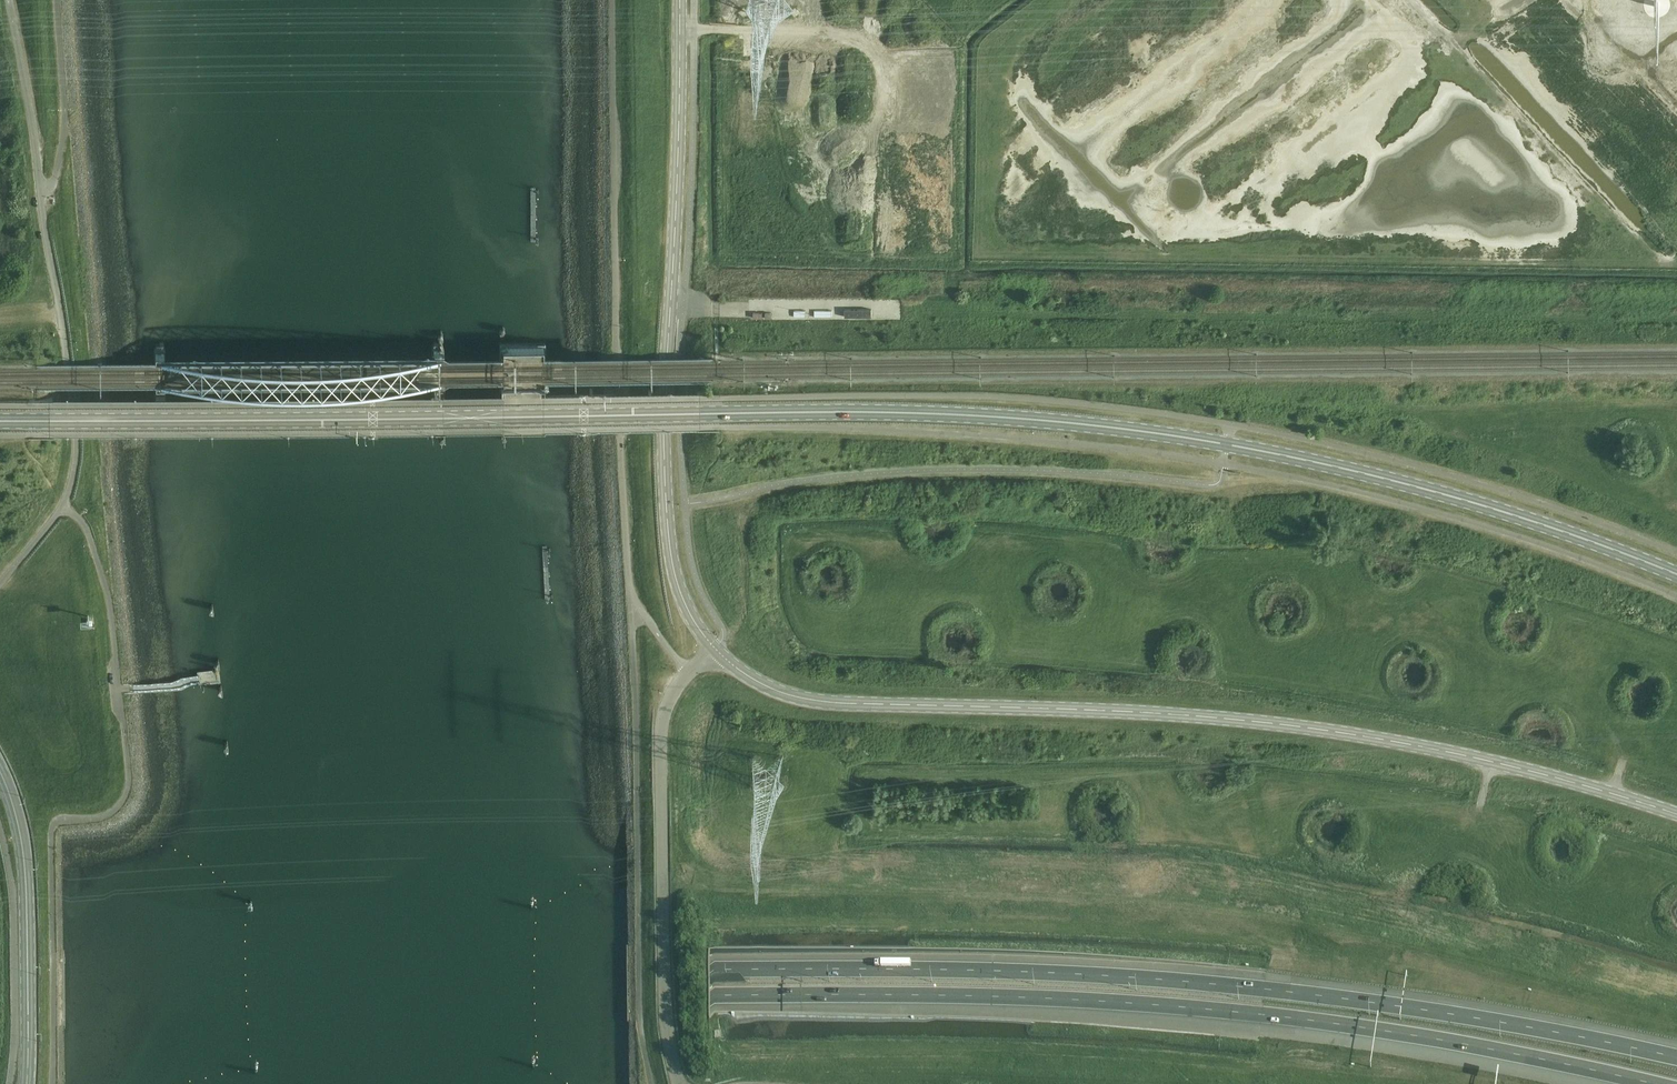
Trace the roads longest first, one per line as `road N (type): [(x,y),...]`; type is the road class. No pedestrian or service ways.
road 1 (motorway): [(1676,1056),(1328,995),(1027,970),(0,978)]
road 2 (motorway): [(0,1003),(1022,997),(1317,1022),(1643,1083)]
road 3 (primary): [(1676,573),(1432,490),(1227,444),(1002,417),(697,413)]
road 4 (tertiary): [(1676,814),(1552,775),(1381,738),(1113,711),(840,706),(769,687),(717,648)]
road 5 (tertiary): [(717,648),(698,626),(677,575),(665,480),(682,0)]
road 6 (primary): [(51,419),(697,413)]
road 7 (unclassified): [(0,583),(61,507),(76,445),(12,0)]
road 8 (tertiary): [(679,1083),(666,1002),(661,729),(676,688),(717,648)]
road 9 (tertiary): [(28,1083),(30,862),(0,765)]
road 10 (track): [(1412,0),(1631,231)]

